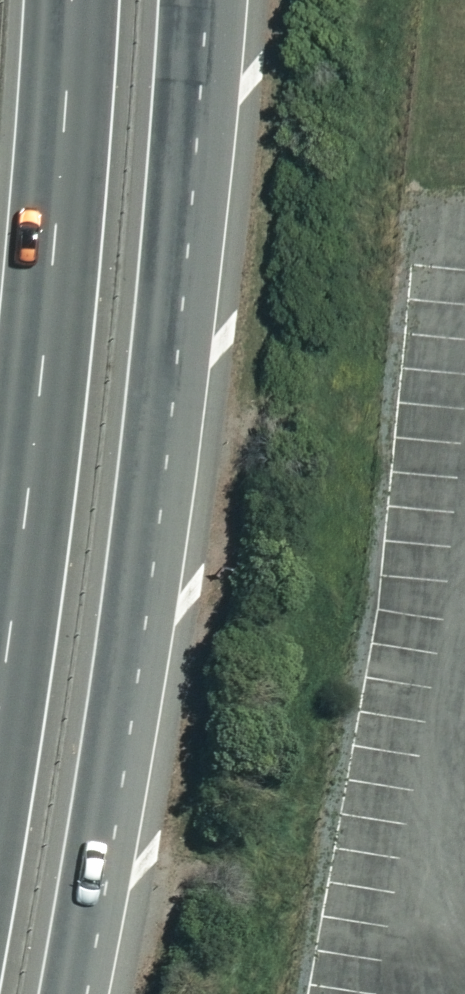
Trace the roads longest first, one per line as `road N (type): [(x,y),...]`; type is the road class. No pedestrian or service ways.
road 1 (trunk): [(178,0),(136,509),(60,993)]
road 2 (trunk): [(0,613),(64,0)]

